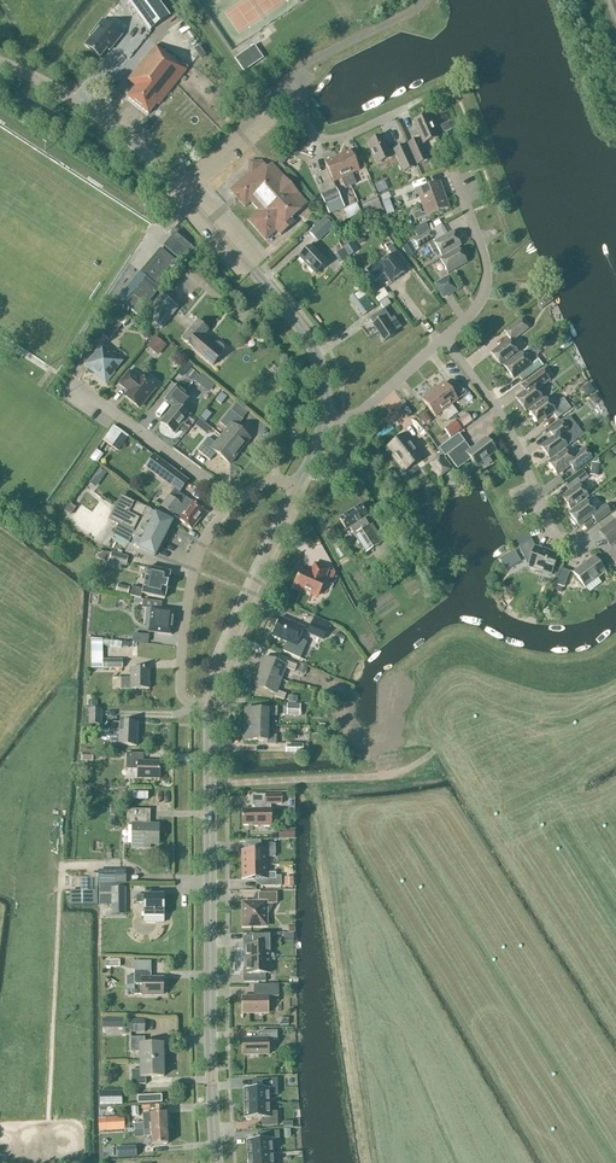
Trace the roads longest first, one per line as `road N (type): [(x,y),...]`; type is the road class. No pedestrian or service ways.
road 1 (tertiary): [(216,1162),(207,706)]
road 2 (tertiary): [(324,414),(321,372),(308,340),(178,187)]
road 3 (residential): [(591,545),(558,542),(503,419),(443,340)]
road 4 (tertiary): [(207,706),(298,487)]
road 5 (residential): [(236,501),(202,544),(186,607),(181,691),(207,706)]
road 6 (tertiary): [(178,187),(87,110),(0,63)]
road 7 (residential): [(236,501),(68,385)]
road 8 (residential): [(443,340),(486,285),(484,255),(454,173)]
road 9 (unclassified): [(282,88),(307,63),(423,0)]
road 10 (residential): [(405,108),(323,139),(282,88)]
road 11 (residential): [(324,414),(365,408),(443,340)]
road 12 (unclassified): [(178,187),(282,88)]

